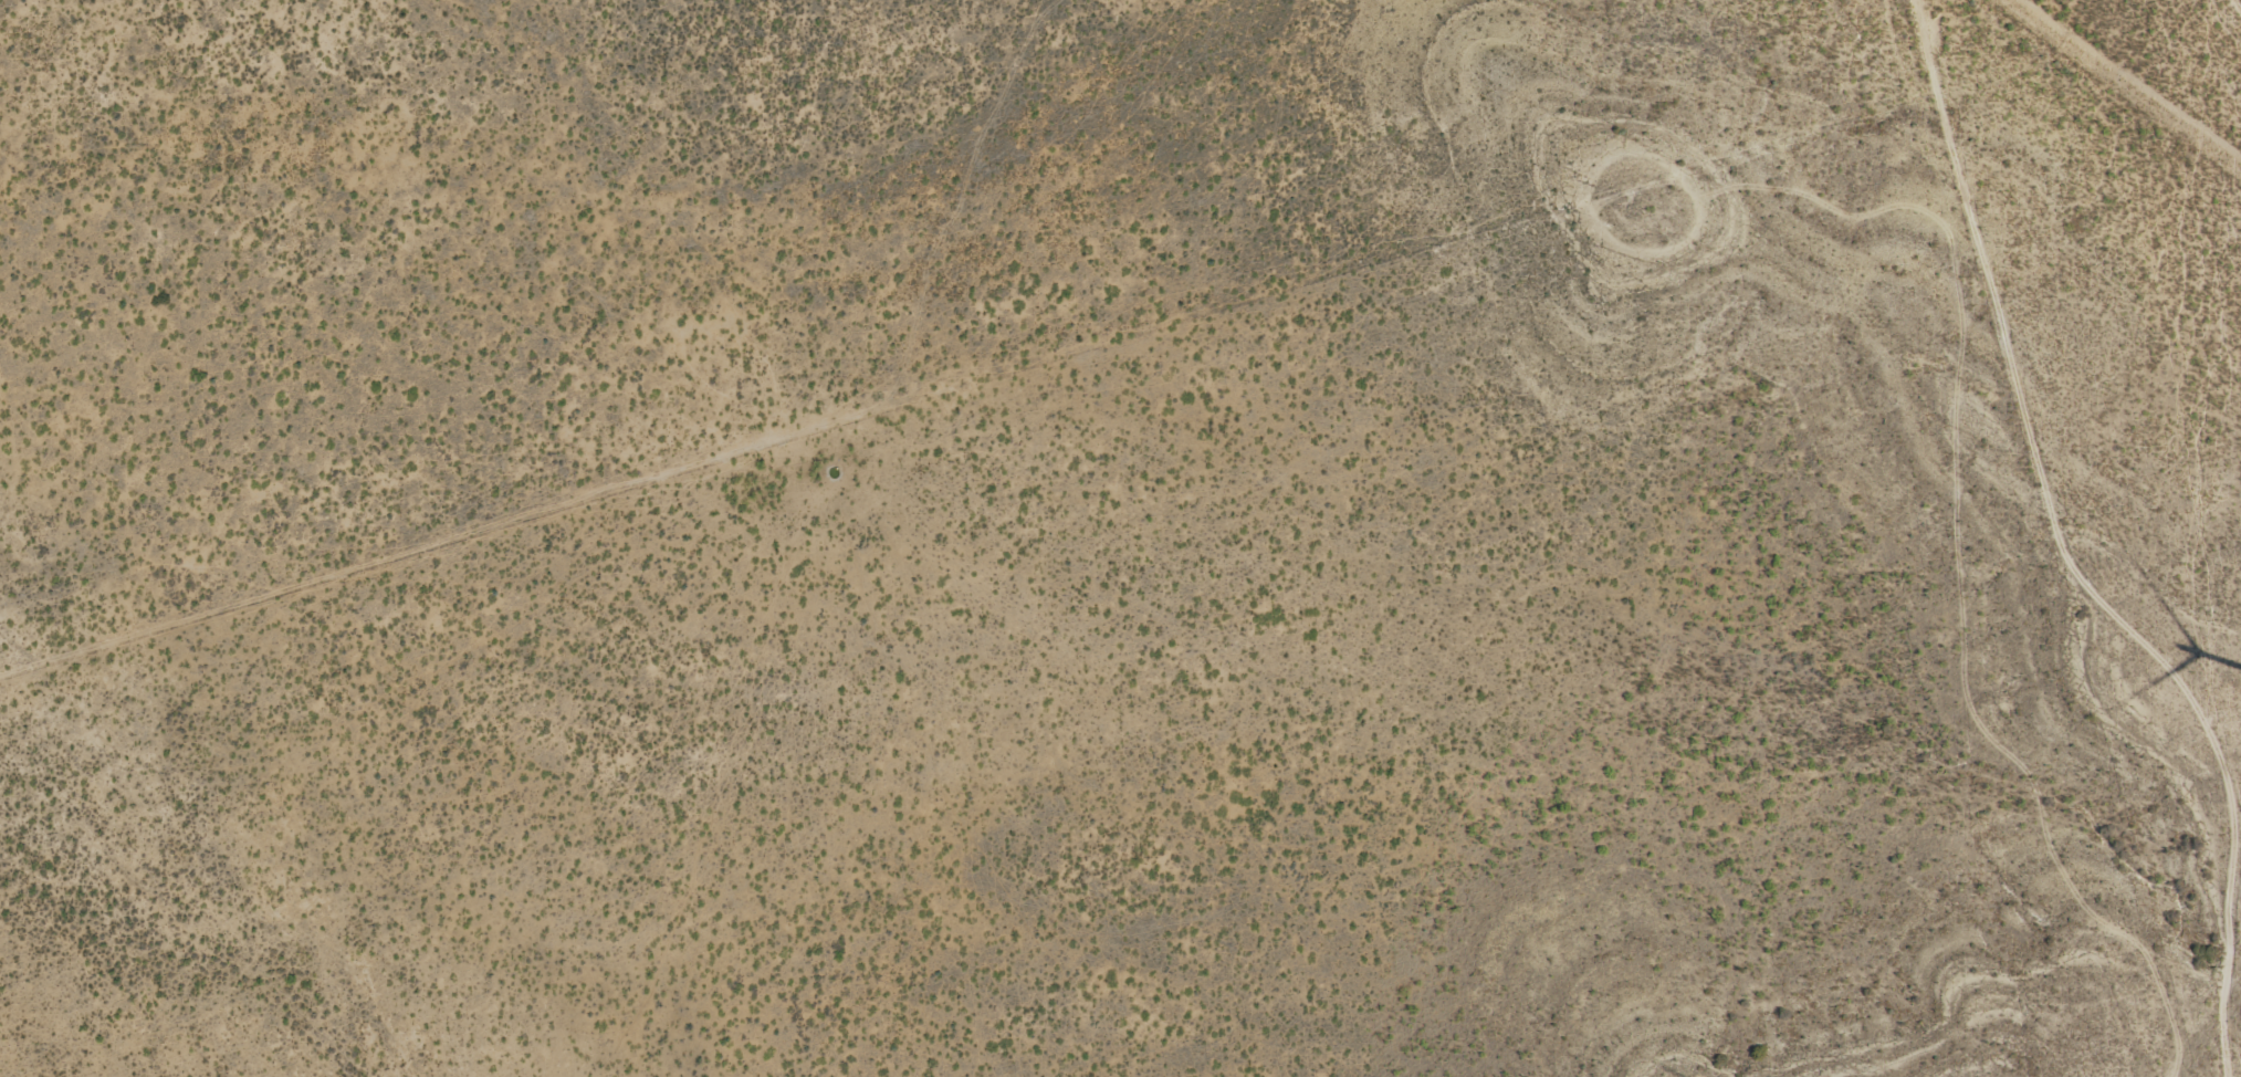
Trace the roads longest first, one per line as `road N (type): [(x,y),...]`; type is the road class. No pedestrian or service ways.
road 1 (track): [(1925,0),(2032,478),(2061,521),(2182,614),(2240,713)]
road 2 (track): [(2240,852),(2208,951),(2208,989),(2234,1076)]

